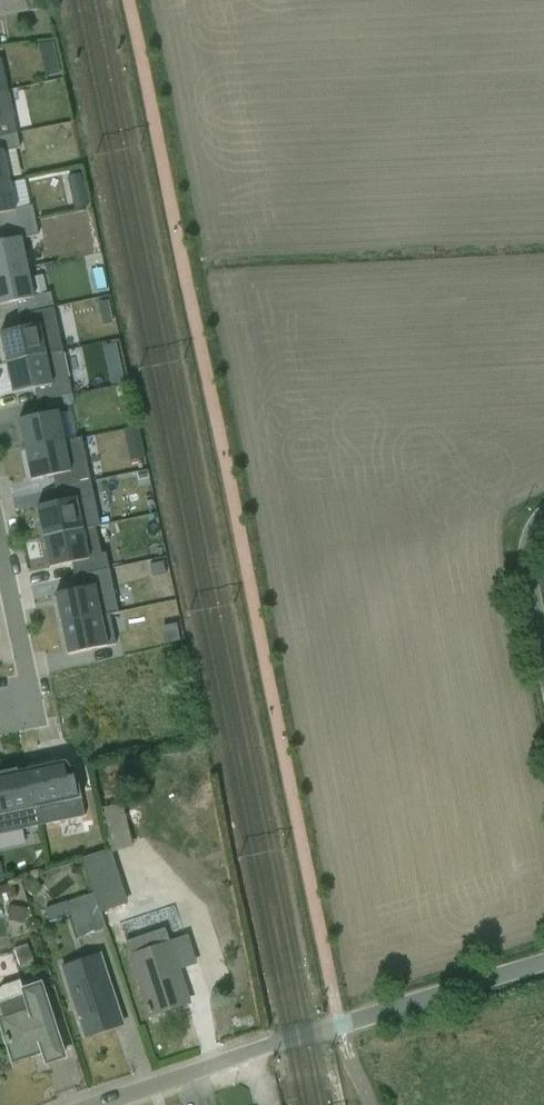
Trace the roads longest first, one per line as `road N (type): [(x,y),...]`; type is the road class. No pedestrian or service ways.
road 1 (residential): [(95,1104),(543,961)]
road 2 (residential): [(34,710),(0,551)]
road 3 (unclassified): [(543,515),(528,539),(524,574),(543,664)]

